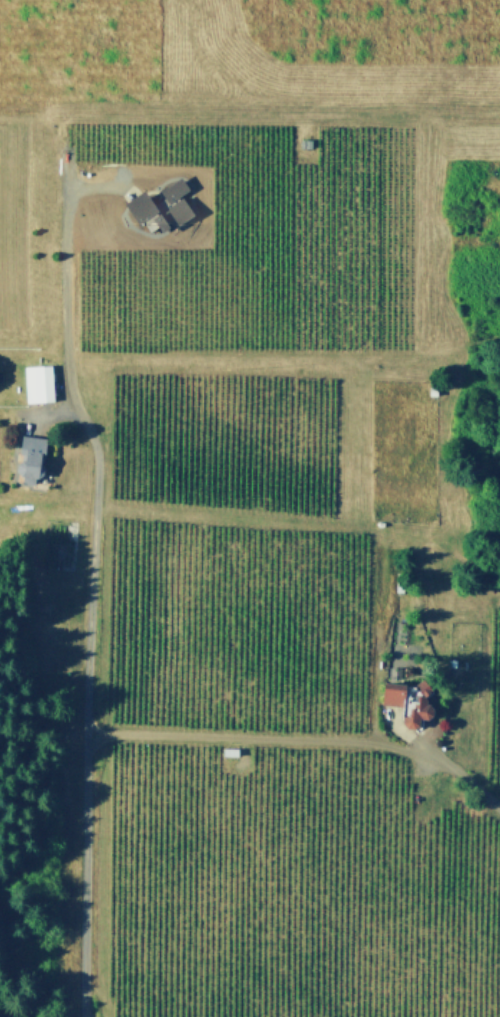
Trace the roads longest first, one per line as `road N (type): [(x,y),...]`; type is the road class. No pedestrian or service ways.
road 1 (track): [(499,112),(110,114)]

